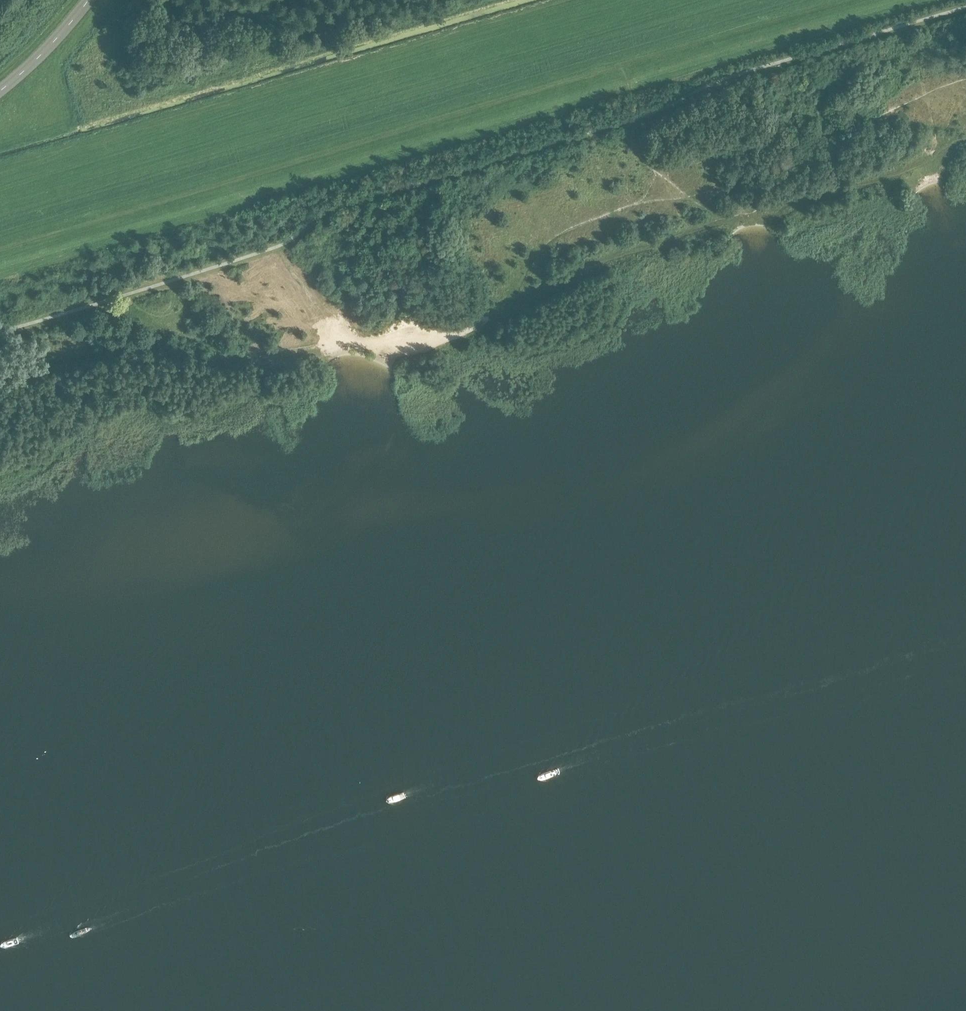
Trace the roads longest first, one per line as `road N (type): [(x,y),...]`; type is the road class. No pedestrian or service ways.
road 1 (unclassified): [(0,91),(87,0)]

